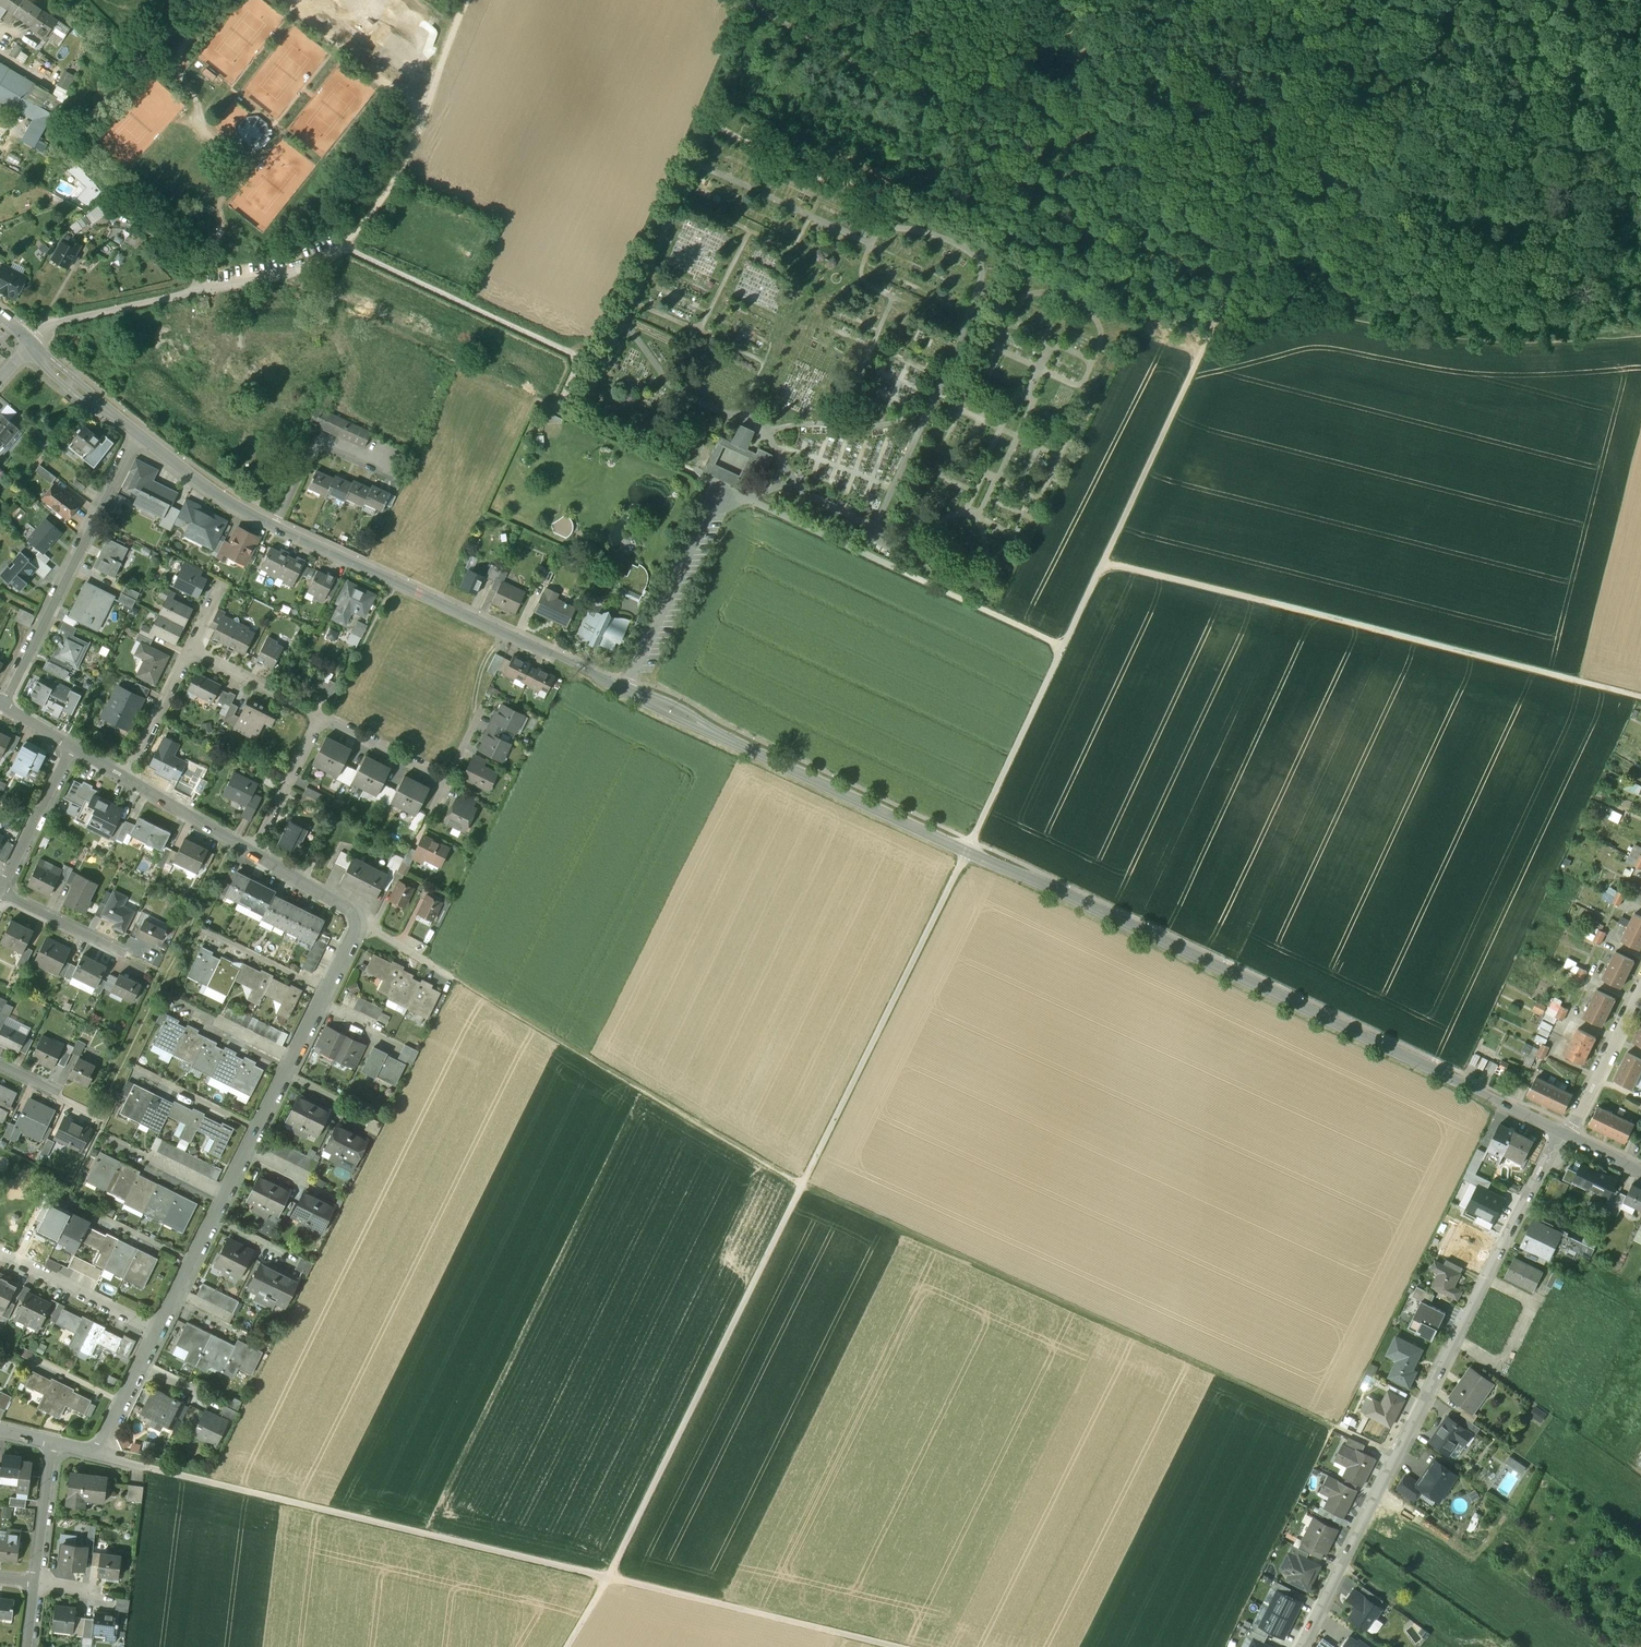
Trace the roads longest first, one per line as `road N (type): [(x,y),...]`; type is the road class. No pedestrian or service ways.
road 1 (tertiary): [(1560,1133),(273,526),(138,434)]
road 2 (track): [(577,1646),(810,1188),(1238,273)]
road 3 (track): [(1062,646),(556,409),(578,358),(342,247),(403,167),(467,0)]
road 4 (track): [(158,1467),(889,1646)]
road 5 (track): [(810,1188),(1400,1454)]
road 6 (residential): [(251,851),(363,916),(157,1334)]
road 7 (residential): [(1560,1133),(1303,1646)]
road 8 (track): [(1103,560),(1640,696)]
road 9 (track): [(578,358),(747,4)]
road 10 (track): [(1009,181),(973,165),(968,121),(954,110),(743,0)]
road 11 (residential): [(23,332),(286,274),(342,247)]
road 12 (residential): [(138,434),(3,706)]
road 13 (track): [(1238,273),(1129,248),(1009,181)]
road 14 (track): [(1396,114),(1317,258),(1238,273)]
road 15 (track): [(1110,0),(1009,181)]
road 16 (residential): [(0,1255),(157,1334)]
road 17 (residential): [(1640,994),(1568,1136)]
road 18 (residential): [(72,746),(5,885)]
road 19 (residential): [(323,718),(251,851)]
road 20 (residential): [(191,651),(323,718)]
road 21 (residential): [(1,892),(131,961)]
road 22 (residential): [(126,776),(251,851)]
road 23 (residential): [(53,1442),(33,1583)]
road 24 (residential): [(126,776),(191,651)]
road 25 (residential): [(323,718),(446,780)]
road 26 (residential): [(157,1334),(106,1454)]
road 27 (tertiary): [(138,434),(42,348)]

